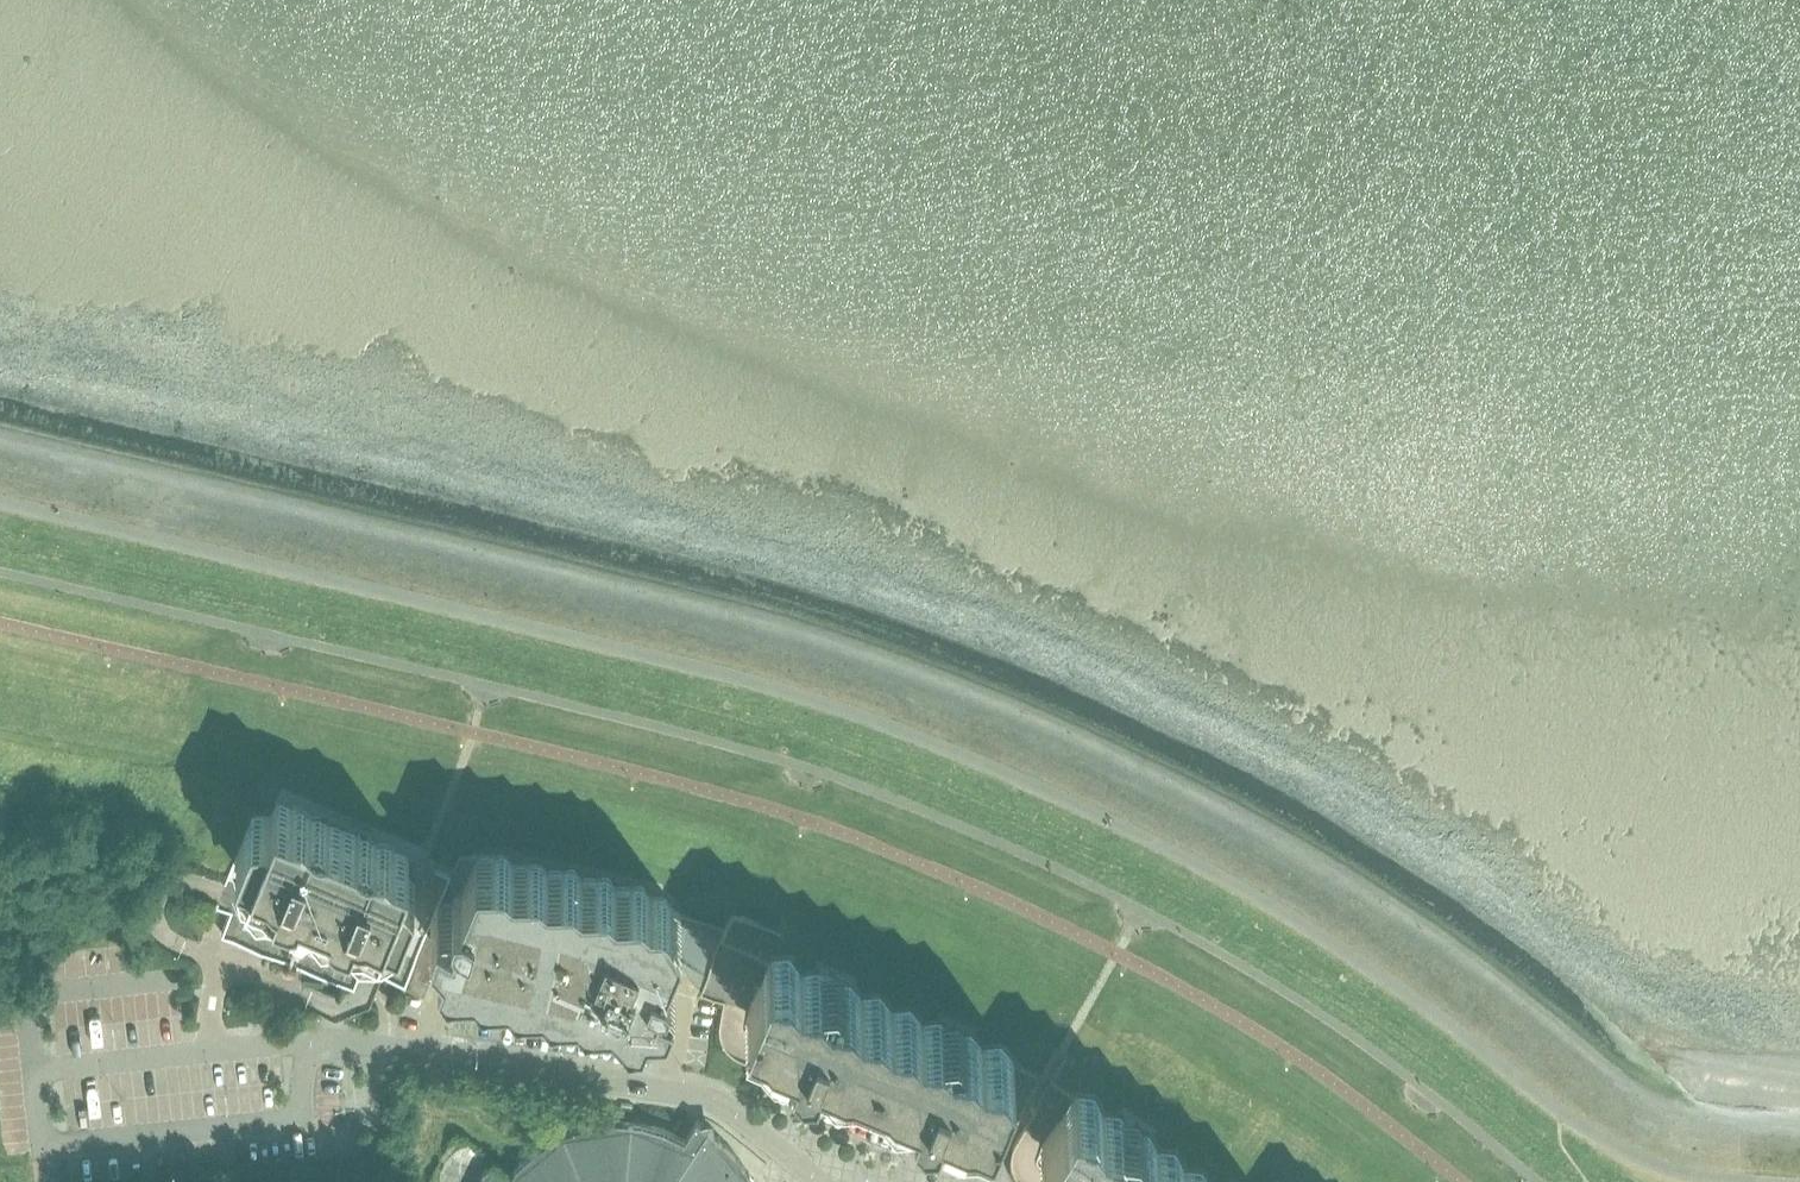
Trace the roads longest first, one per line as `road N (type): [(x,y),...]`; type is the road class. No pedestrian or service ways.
road 1 (residential): [(40,1144),(34,1070),(309,1049),(401,1051),(663,1086),(738,1111),(822,1181)]

